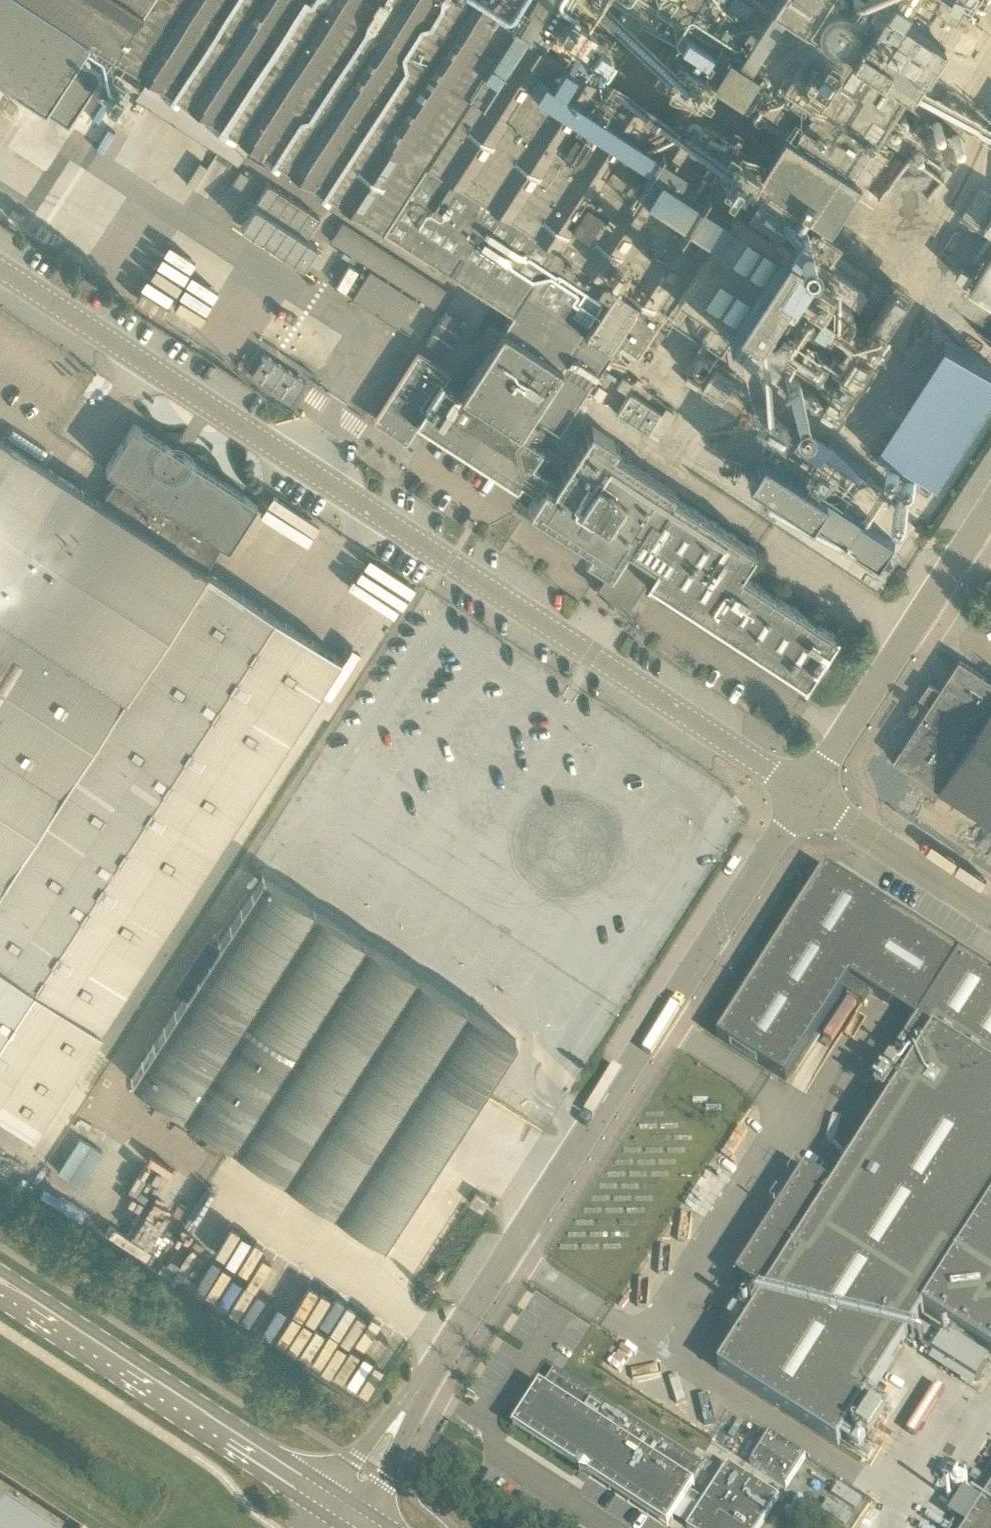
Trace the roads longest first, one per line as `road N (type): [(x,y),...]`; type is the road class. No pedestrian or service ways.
road 1 (unclassified): [(811,799),(0,270)]
road 2 (unclassified): [(420,1393),(811,799)]
road 3 (secondary): [(331,1489),(0,1272)]
road 4 (secondary): [(0,1301),(319,1510)]
road 5 (unclassified): [(811,799),(990,515)]
road 6 (unclassified): [(990,916),(811,799)]
road 7 (unclassified): [(420,1393),(351,1459),(331,1489)]
road 8 (unclassified): [(363,1511),(420,1393)]

